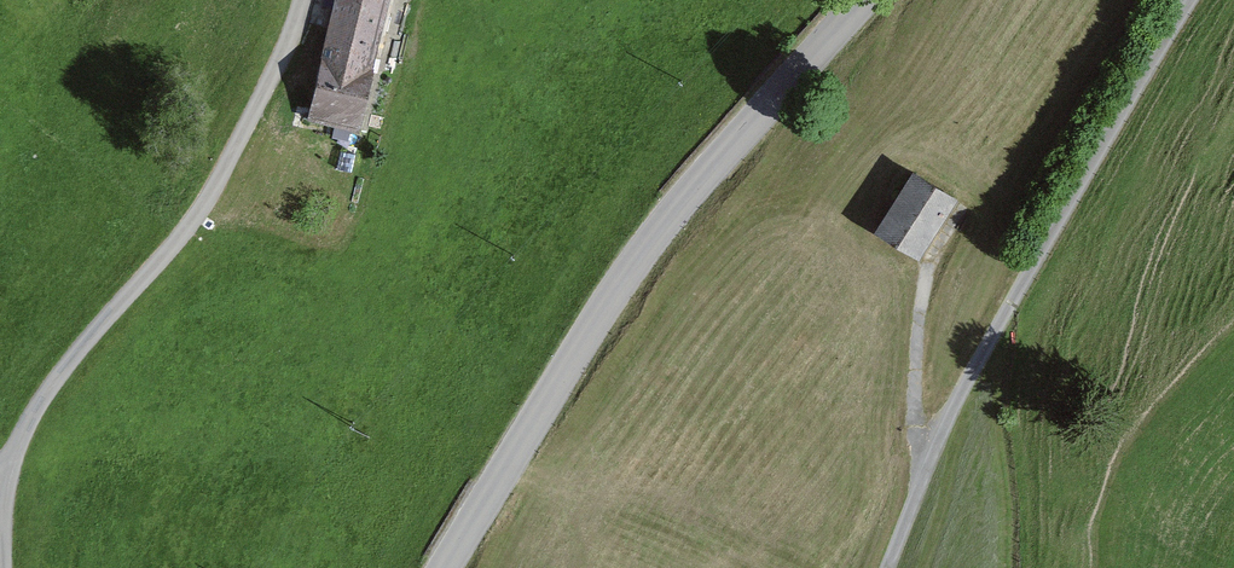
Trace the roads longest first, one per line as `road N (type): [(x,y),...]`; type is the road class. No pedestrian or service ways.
road 1 (tertiary): [(451,567),(632,275),(715,167),(866,0)]
road 2 (unclassified): [(1194,0),(1003,318),(929,458),(888,567)]
road 3 (unclassified): [(0,493),(54,386),(210,198),(291,39),(302,0)]

